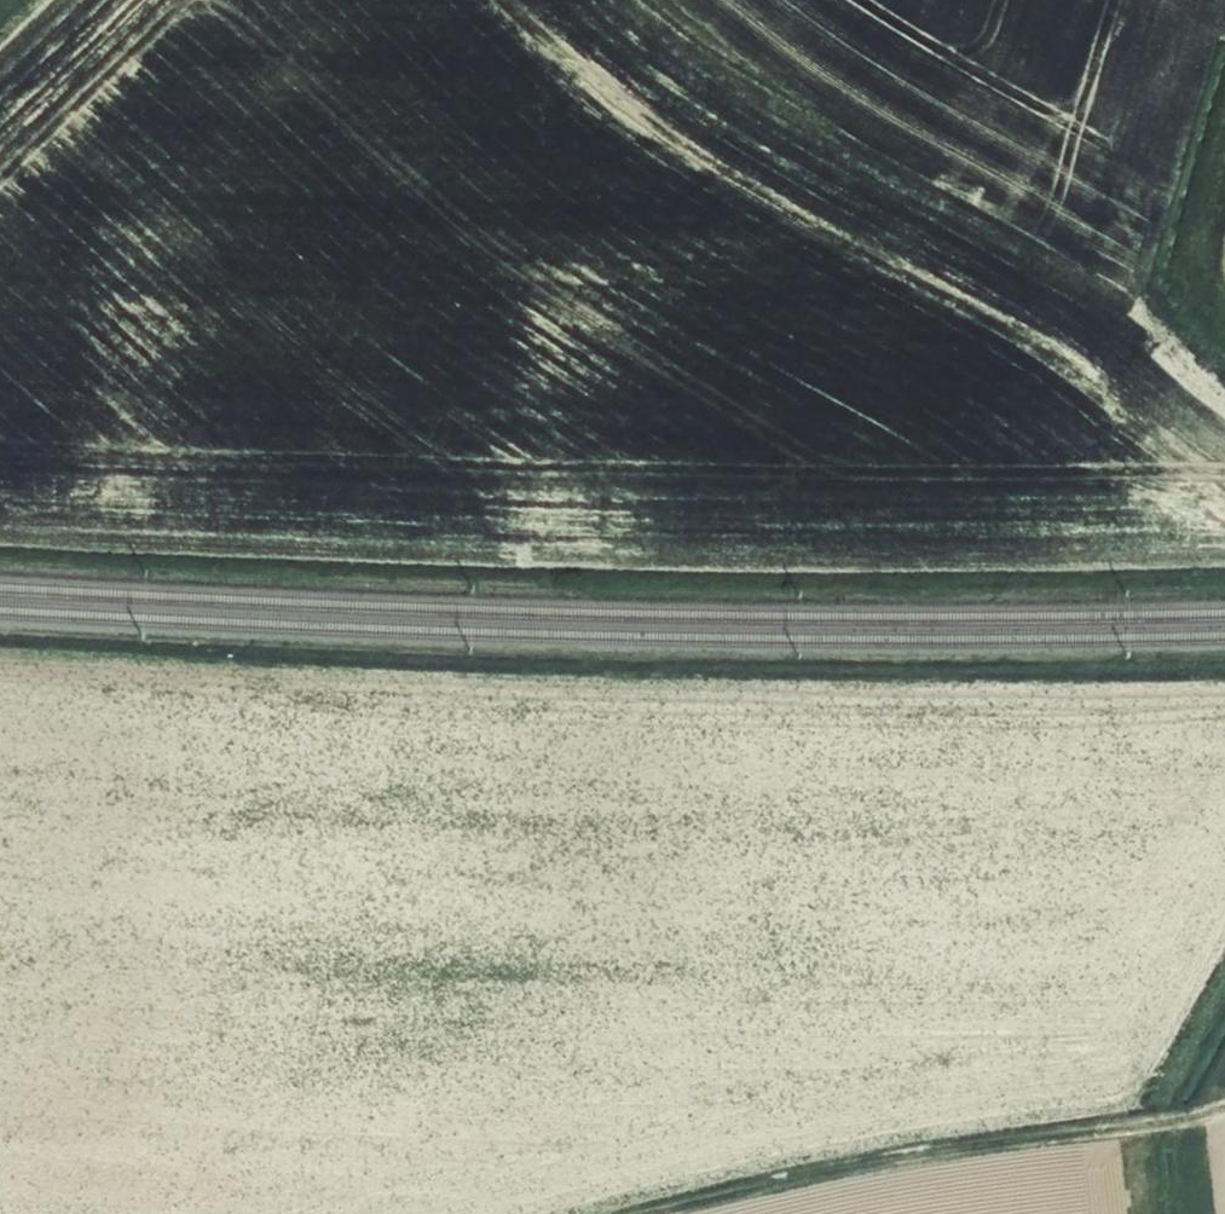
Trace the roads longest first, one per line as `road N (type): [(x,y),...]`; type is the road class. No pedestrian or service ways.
road 1 (track): [(679,1213),(1224,1108)]

